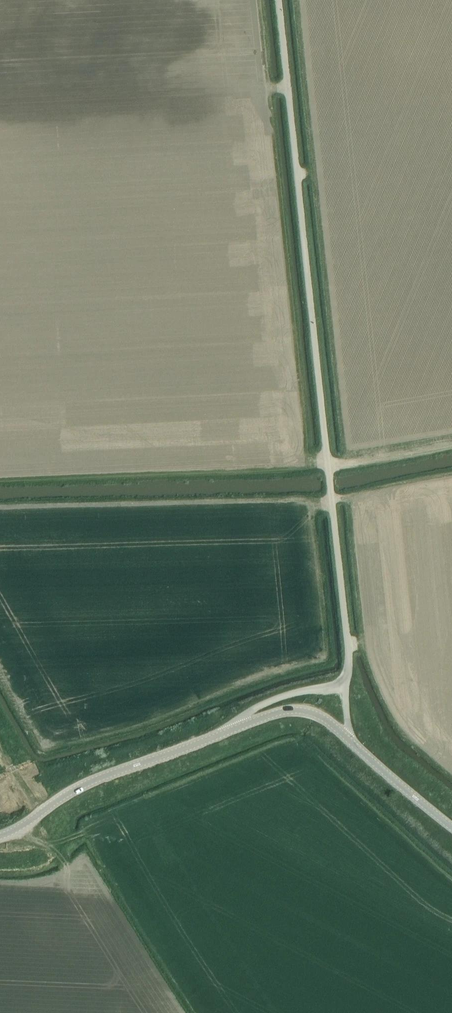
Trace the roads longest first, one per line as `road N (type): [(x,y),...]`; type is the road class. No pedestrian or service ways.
road 1 (unclassified): [(342,684),(348,665),(282,0)]
road 2 (tertiary): [(0,837),(108,776),(223,734)]
road 3 (tertiary): [(347,737),(451,827)]
road 4 (tertiary): [(347,737),(306,711),(223,734)]
road 5 (unclassified): [(342,684),(269,704),(223,734)]
road 6 (track): [(451,450),(349,466),(327,460)]

